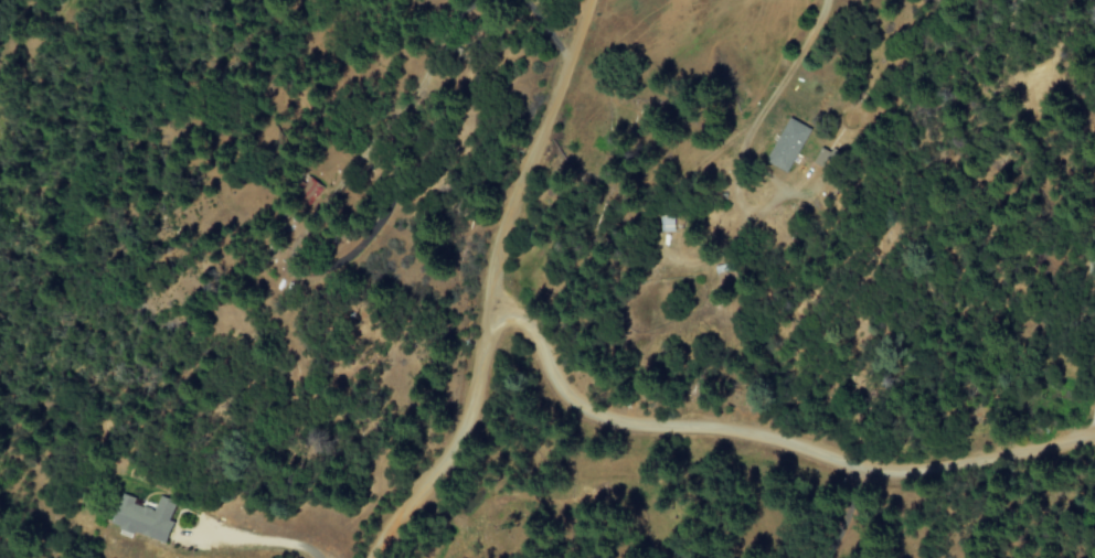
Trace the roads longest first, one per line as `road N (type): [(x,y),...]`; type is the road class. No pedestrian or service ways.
road 1 (residential): [(491,309),(524,322),(555,378),(600,417),(748,432),(889,474),(1094,440)]
road 2 (residential): [(370,557),(385,522),(442,462),(474,396),(504,234),(593,0)]

